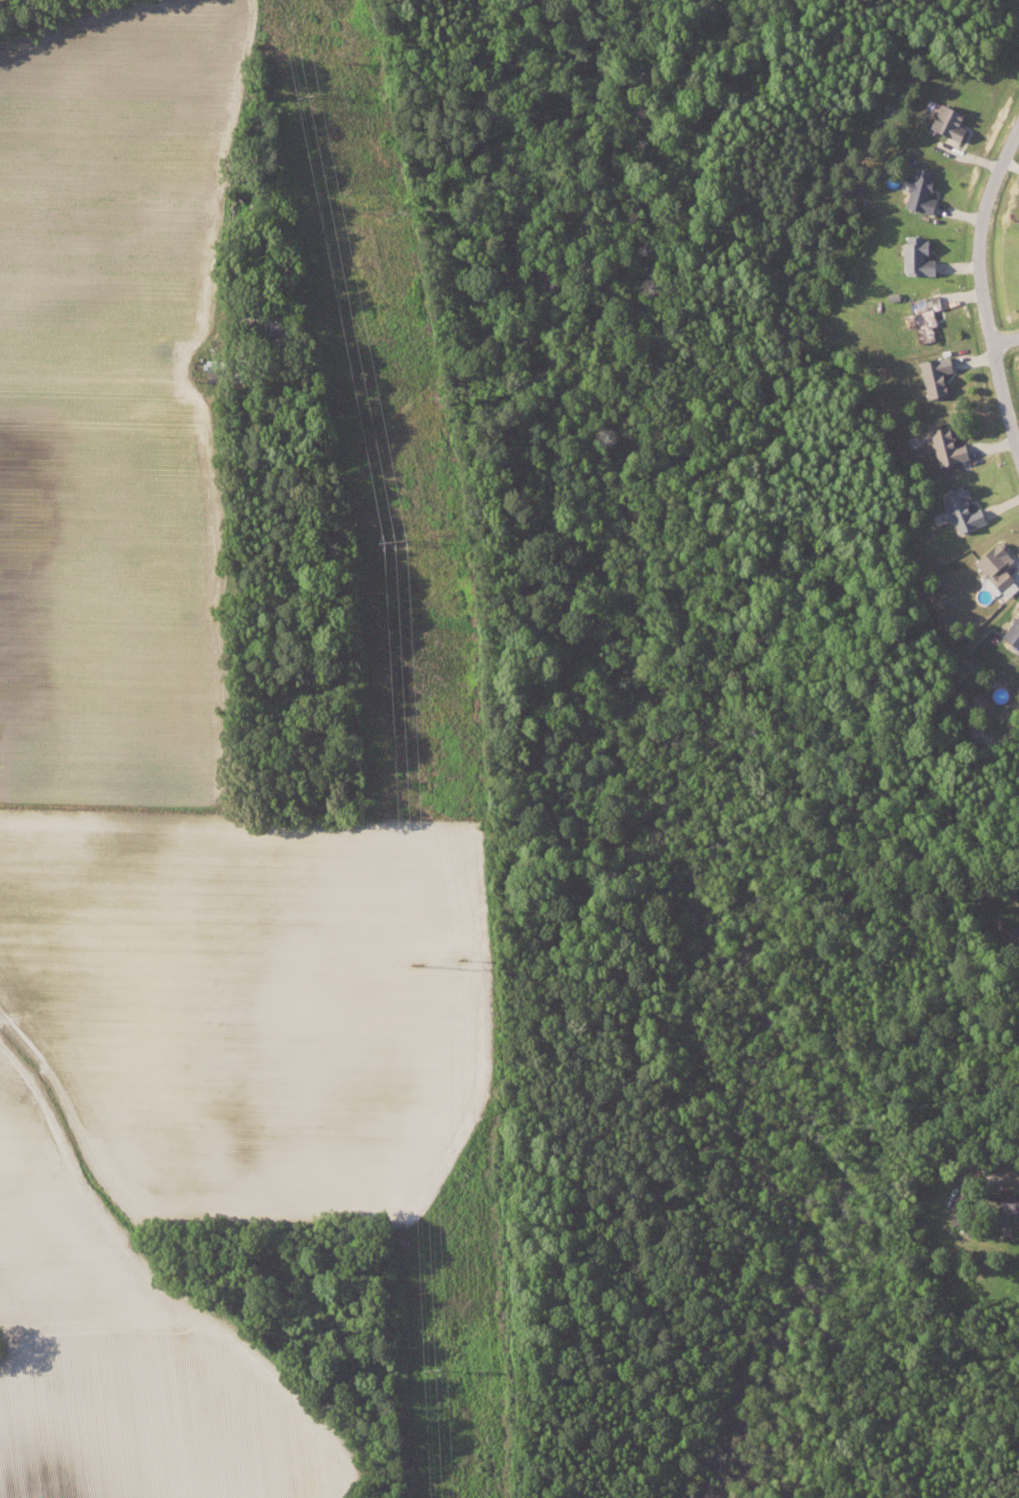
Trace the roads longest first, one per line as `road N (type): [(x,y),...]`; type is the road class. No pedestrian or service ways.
road 1 (residential): [(1018,449),(978,290),(981,222),(1018,119)]

